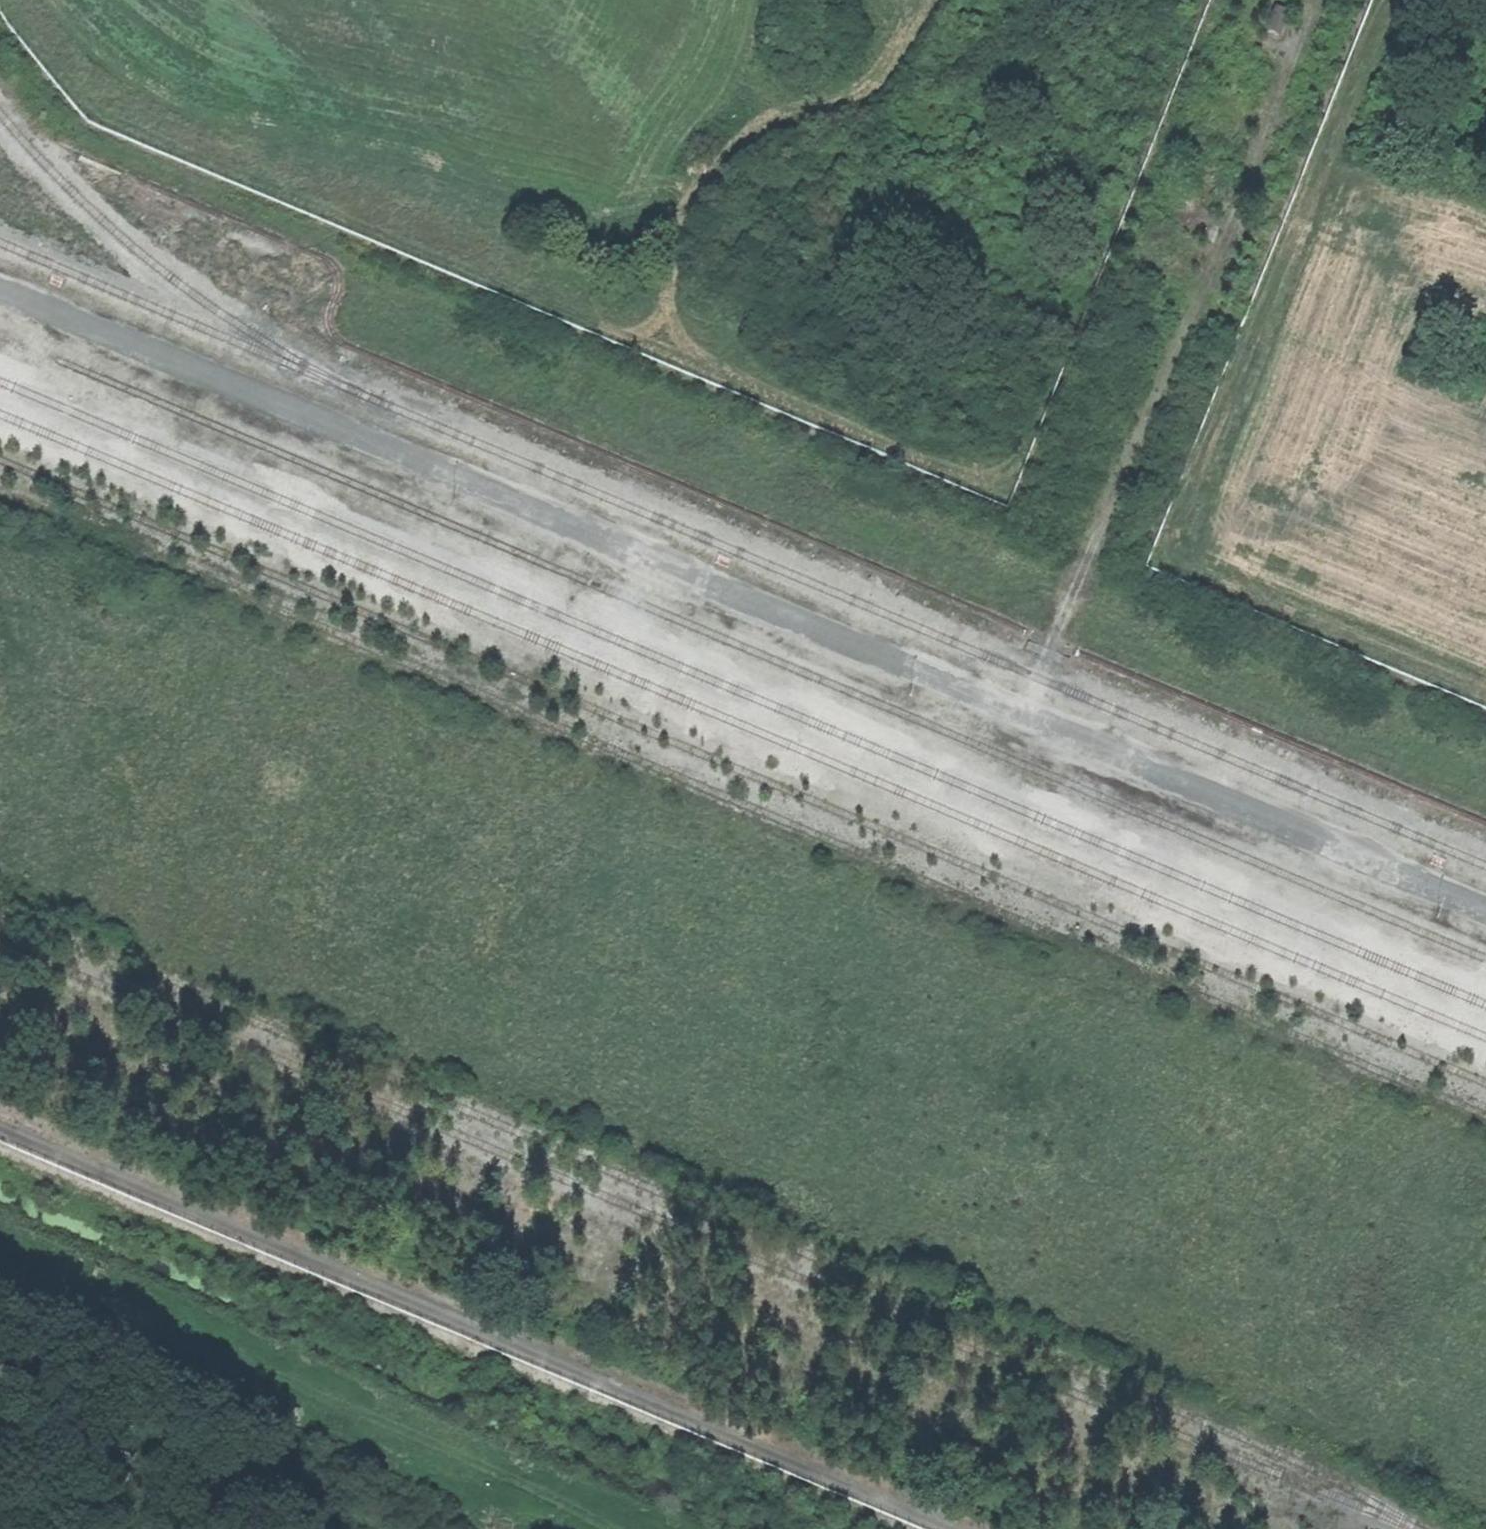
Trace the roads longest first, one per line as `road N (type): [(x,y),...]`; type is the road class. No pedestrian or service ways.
road 1 (track): [(978,1528),(0,1116)]
road 2 (track): [(1485,692),(1192,566),(1183,546),(1395,0)]

